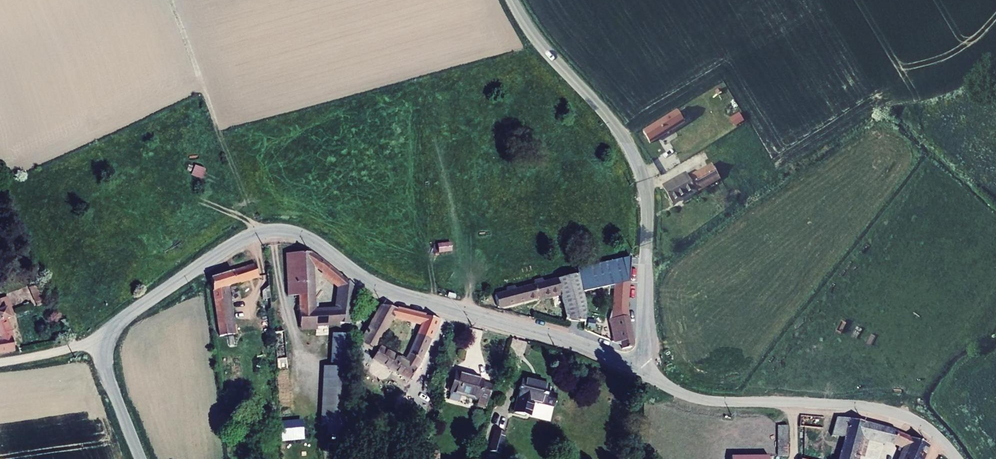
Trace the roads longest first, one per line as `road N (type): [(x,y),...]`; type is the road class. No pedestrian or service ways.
road 1 (tertiary): [(108,340),(131,311),(231,245),(284,230),(388,291),(636,358)]
road 2 (tertiary): [(636,358),(647,229),(643,179),(617,127),(512,0)]
road 3 (unclassified): [(636,358),(698,399),(856,406),(909,417),(958,458)]
road 4 (tertiary): [(141,458),(109,379),(108,340)]

